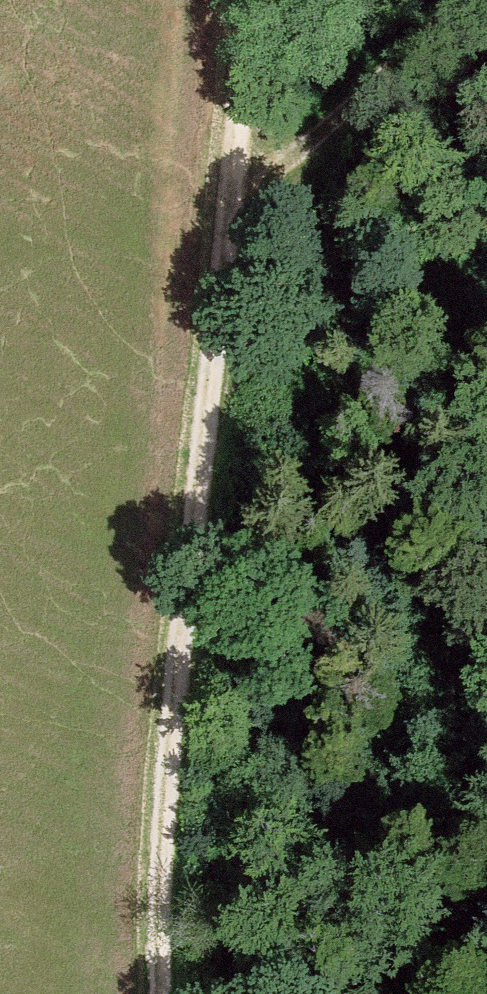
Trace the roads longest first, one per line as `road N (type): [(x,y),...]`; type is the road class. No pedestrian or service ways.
road 1 (track): [(154,993),(156,796),(223,193)]
road 2 (track): [(272,993),(486,507)]
road 3 (track): [(223,193),(377,54),(465,0)]
road 4 (track): [(223,193),(239,0)]

